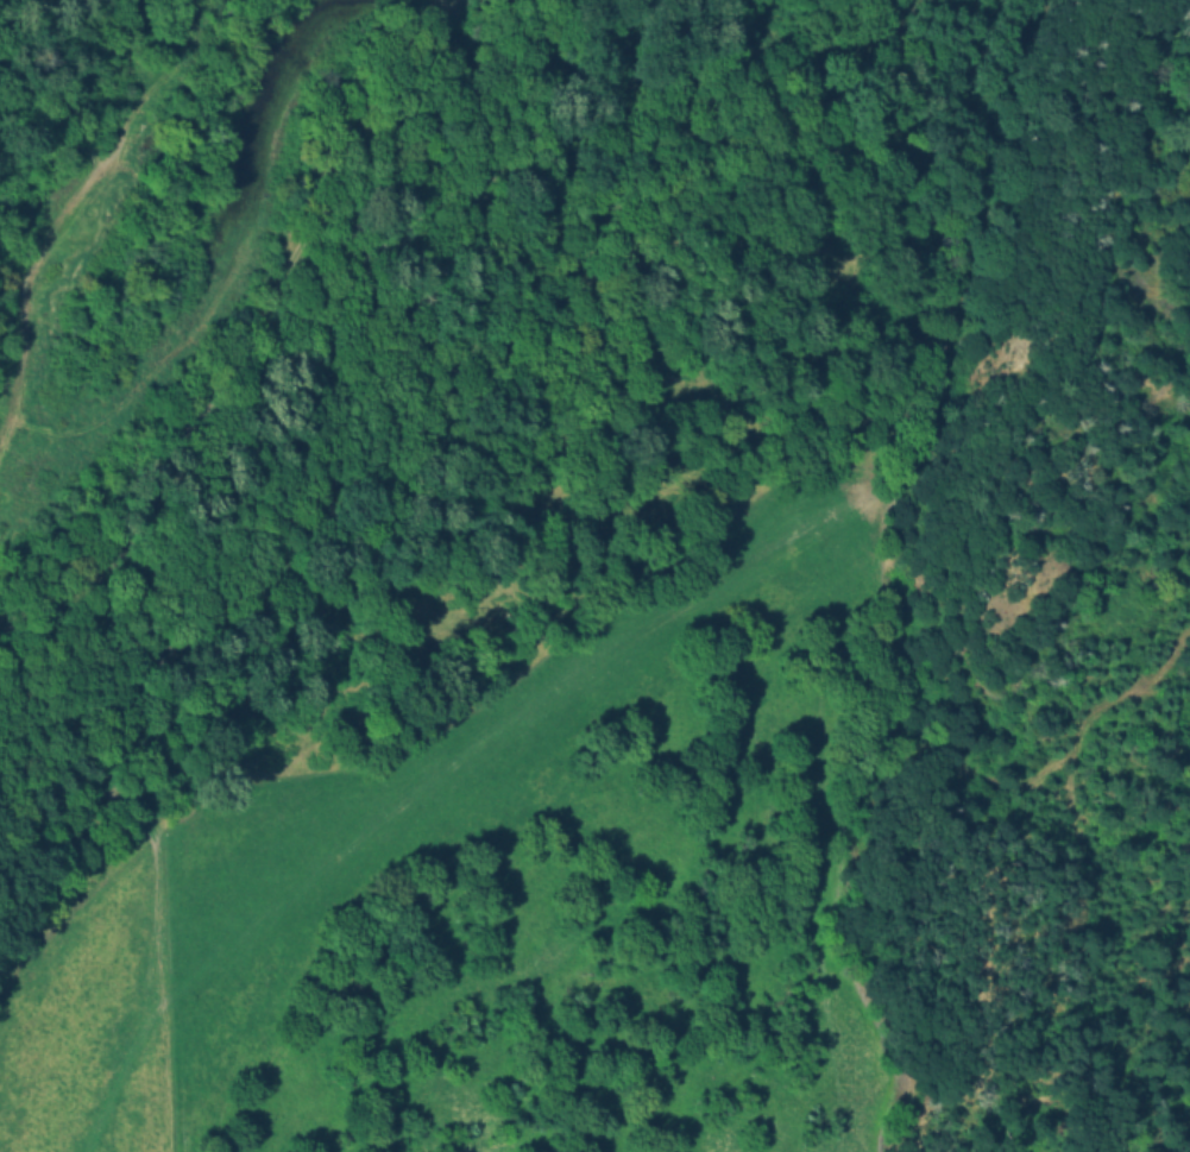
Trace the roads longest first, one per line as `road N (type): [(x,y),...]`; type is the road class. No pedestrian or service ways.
road 1 (track): [(906,466),(1003,175),(1022,0)]

